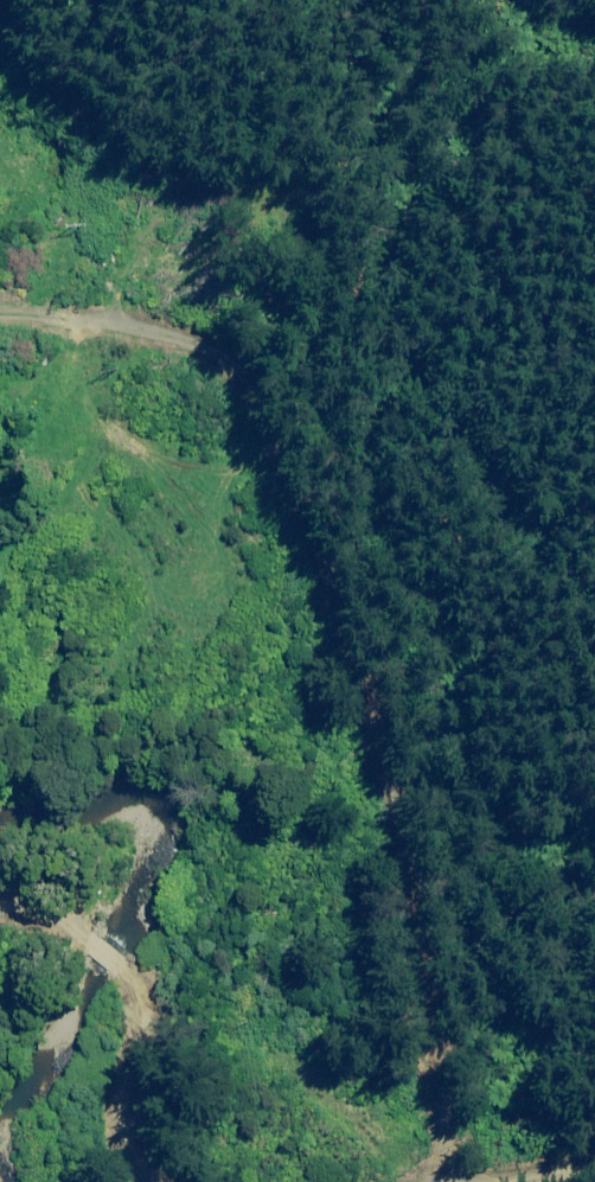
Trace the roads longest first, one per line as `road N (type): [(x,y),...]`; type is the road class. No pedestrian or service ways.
road 1 (track): [(0,296),(192,332),(243,369),(273,419),(393,785),(411,868),(447,1173)]
road 2 (track): [(178,1181),(129,1144),(119,1098),(138,1029),(138,982),(40,894),(0,893)]
road 3 (track): [(293,184),(211,178),(161,190),(123,248),(109,313)]
road 4 (track): [(594,1151),(401,1181)]

